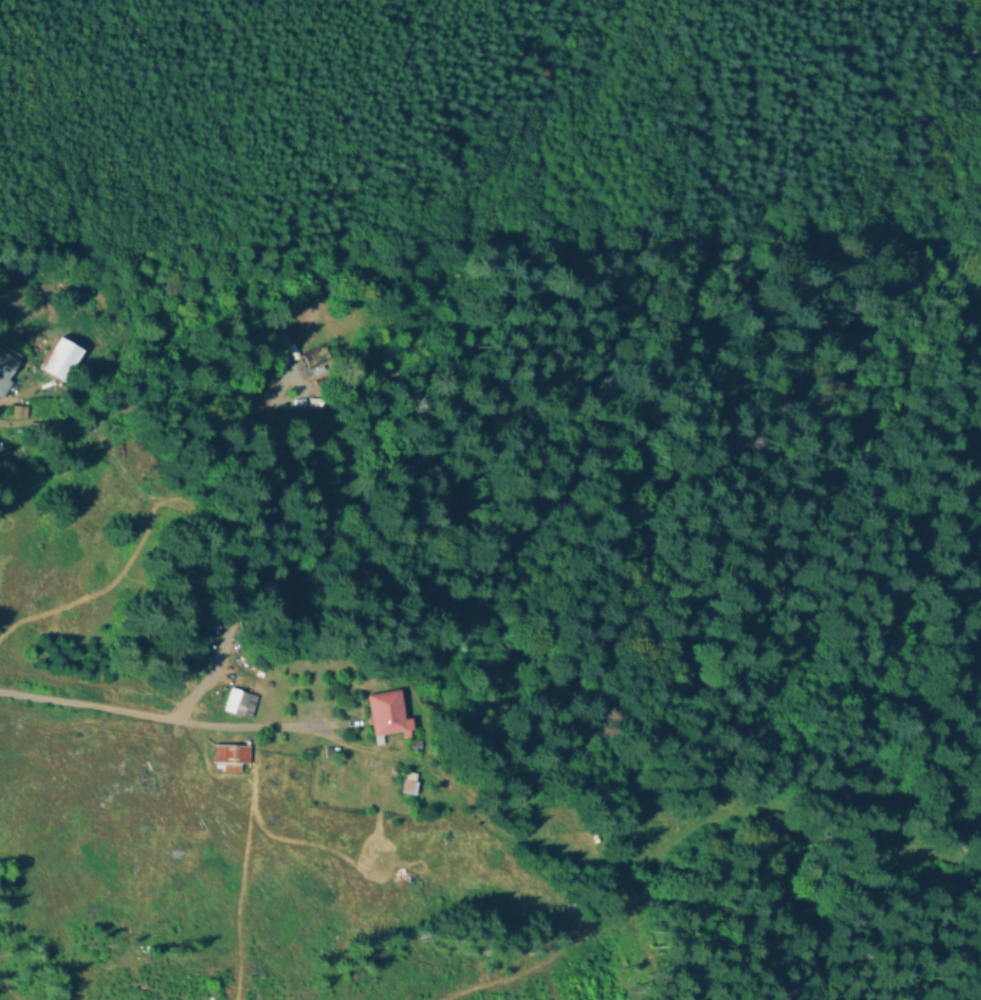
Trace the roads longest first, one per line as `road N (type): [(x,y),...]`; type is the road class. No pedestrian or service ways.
road 1 (track): [(0,690),(219,723)]

